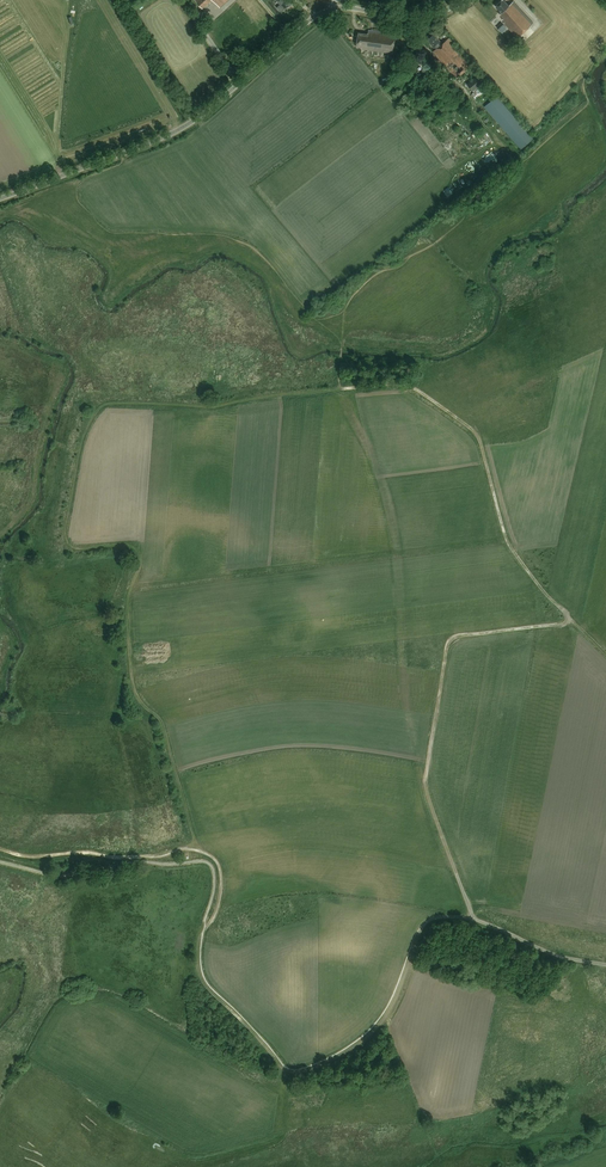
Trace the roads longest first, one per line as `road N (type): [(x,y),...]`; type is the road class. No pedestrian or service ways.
road 1 (track): [(193,851),(157,720),(133,702),(125,612),(140,556),(126,545),(69,545),(86,428),(95,407),(222,406),(341,389)]
road 2 (track): [(341,389),(409,387),(475,432),(506,540),(570,619),(451,637),(425,784)]
road 3 (unclassified): [(0,198),(167,136),(322,12),(418,18),(464,0)]
road 4 (track): [(420,929),(387,1015),(361,1043),(289,1073),(200,980),(197,945),(216,914),(222,882),(213,858),(193,851)]
road 5 (track): [(193,851),(32,857),(0,850)]
road 6 (unclassified): [(605,965),(554,955),(473,919)]

